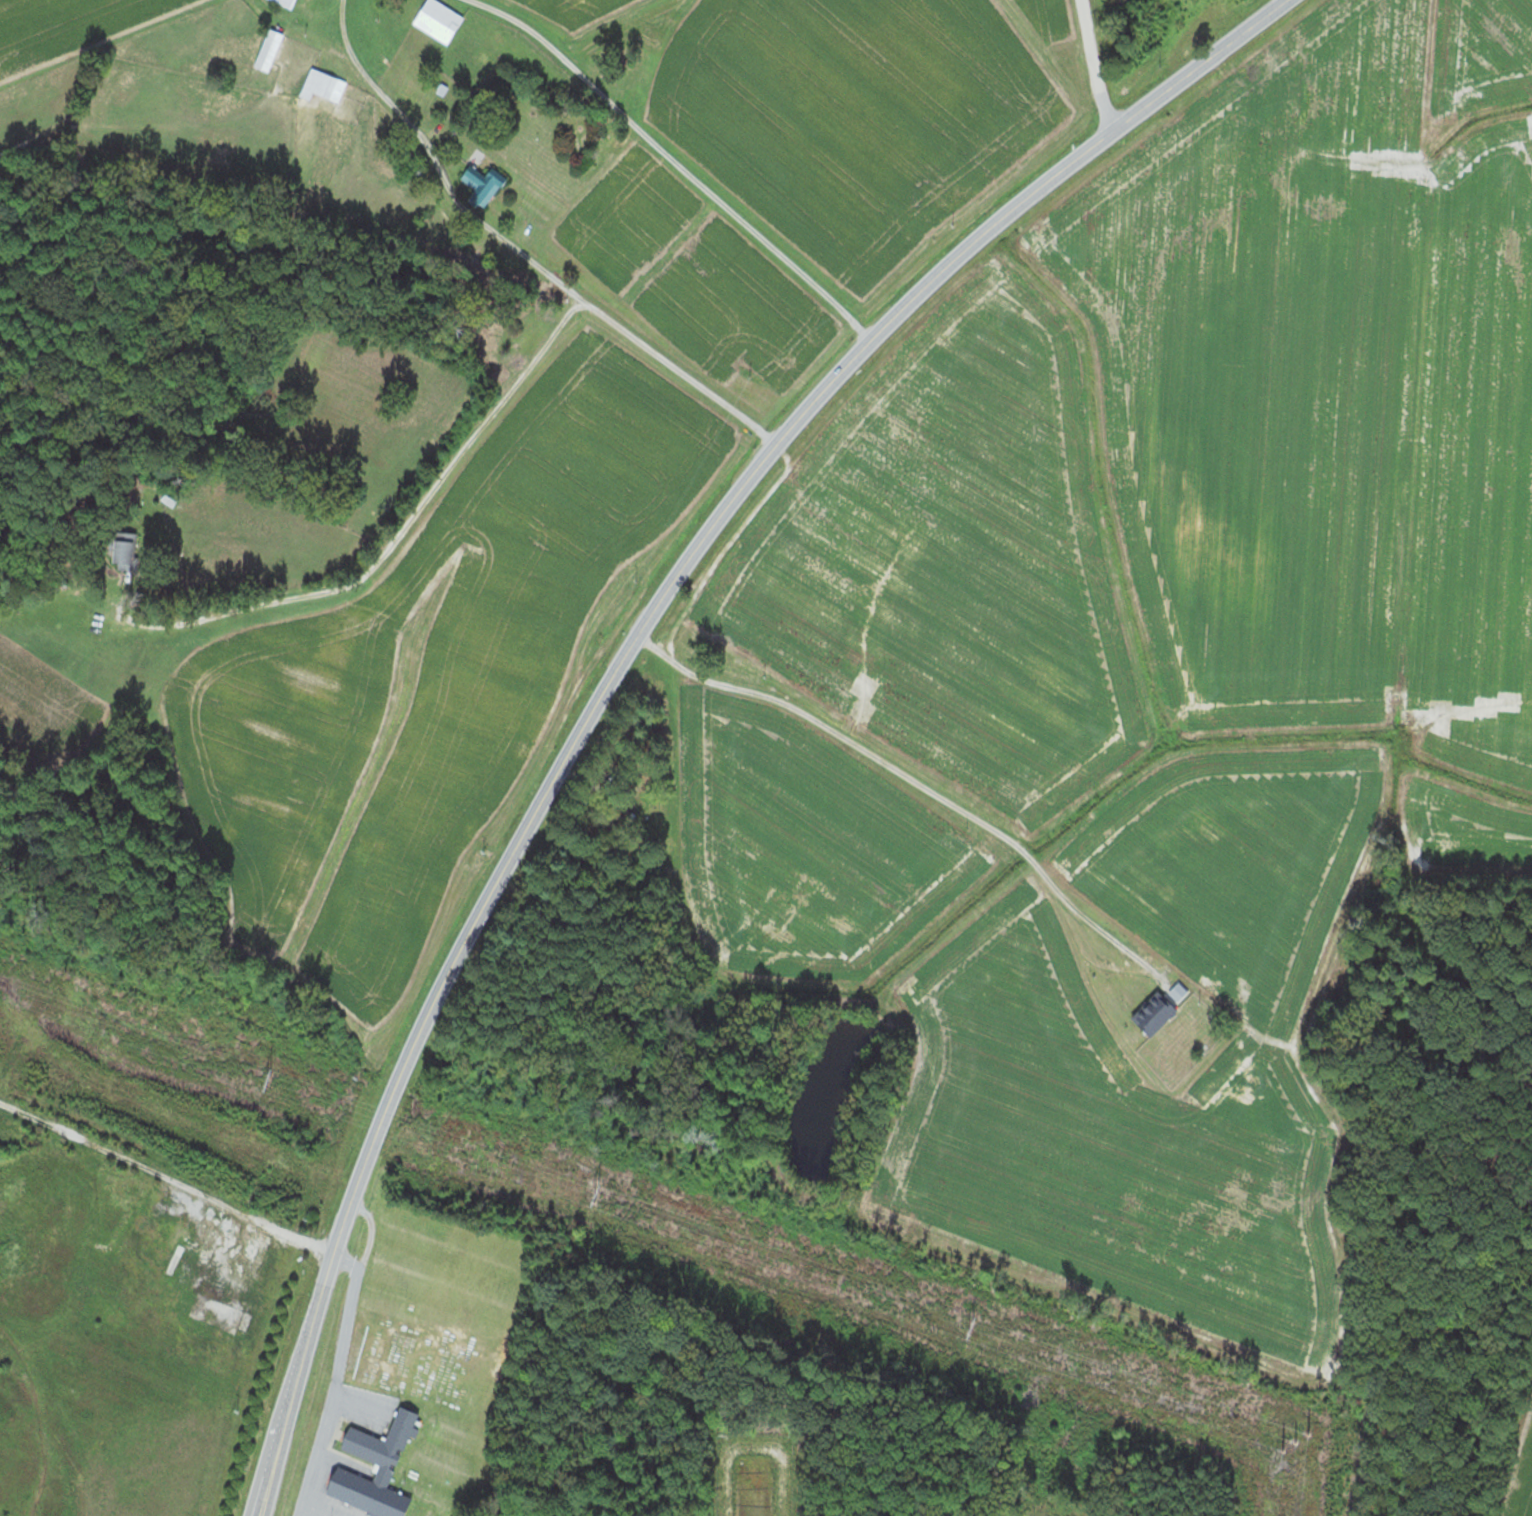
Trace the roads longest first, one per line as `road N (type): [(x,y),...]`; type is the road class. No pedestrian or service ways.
road 1 (primary): [(391,1105),(528,825),(644,629),(780,439),(1028,197),(1287,0)]
road 2 (primary): [(264,1515),(340,1244),(391,1105)]

